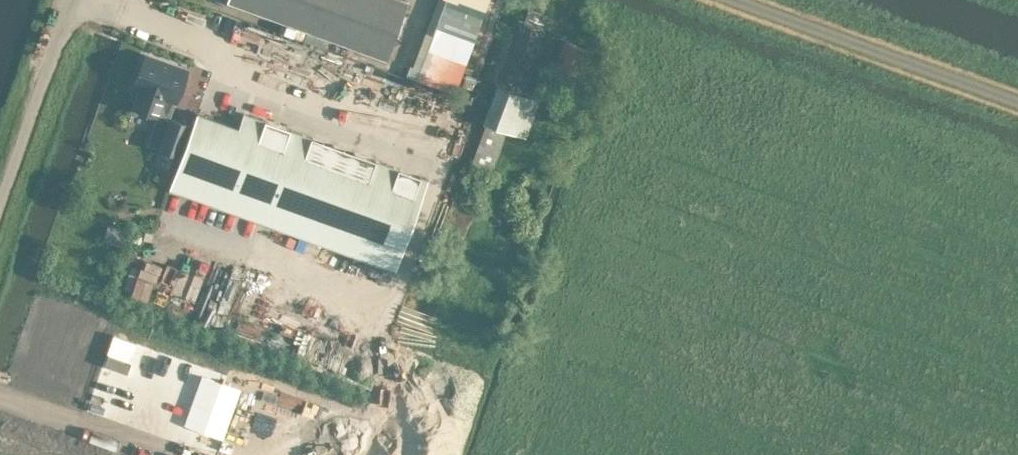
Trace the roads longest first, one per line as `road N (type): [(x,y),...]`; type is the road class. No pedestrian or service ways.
road 1 (unclassified): [(720,0),(1017,107)]
road 2 (unclassified): [(0,194),(70,0)]

